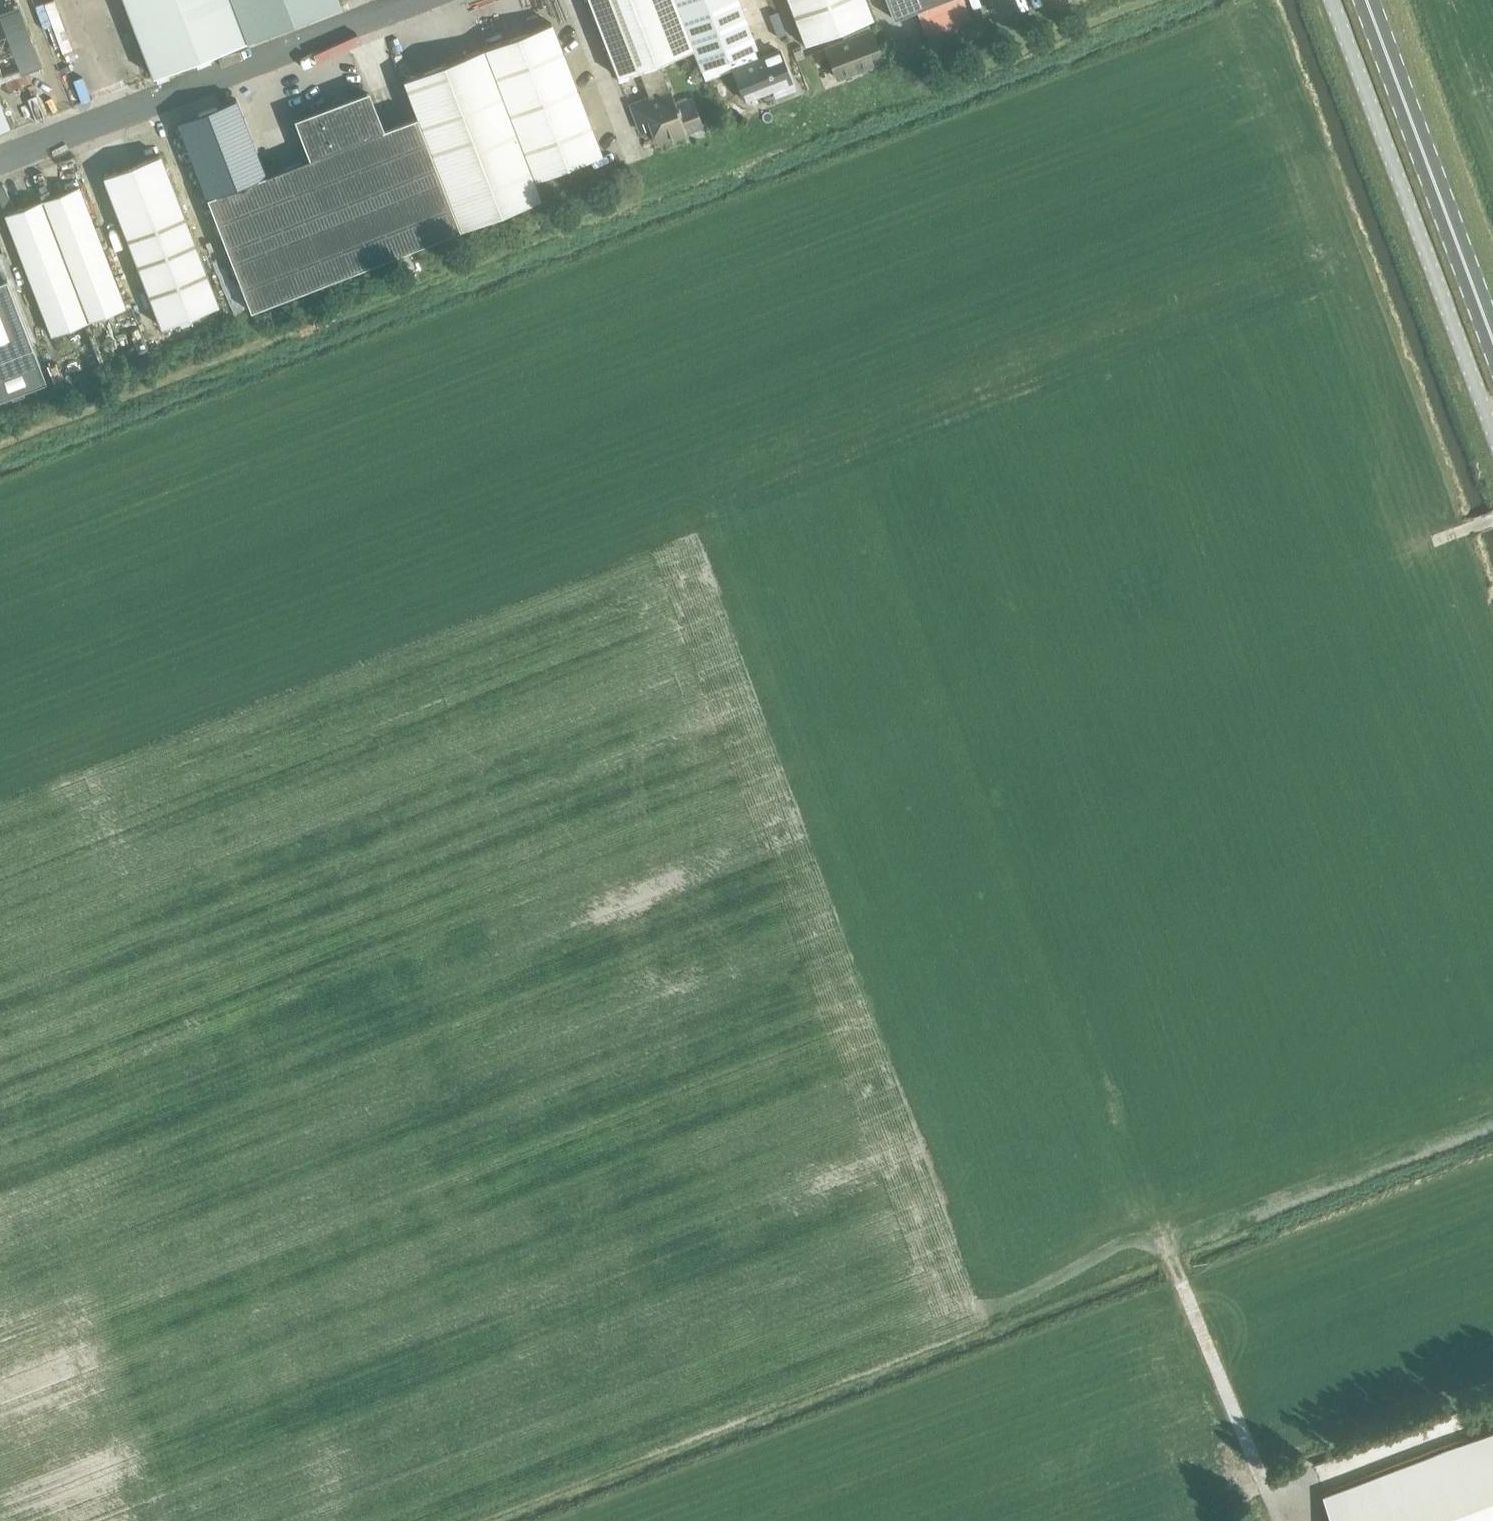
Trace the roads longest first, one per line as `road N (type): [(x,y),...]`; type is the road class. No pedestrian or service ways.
road 1 (track): [(1268,1483),(950,660)]
road 2 (unclassified): [(1492,430),(1333,0)]
road 3 (unclassified): [(412,0),(0,161)]
road 4 (primary): [(1492,339),(1368,0)]

